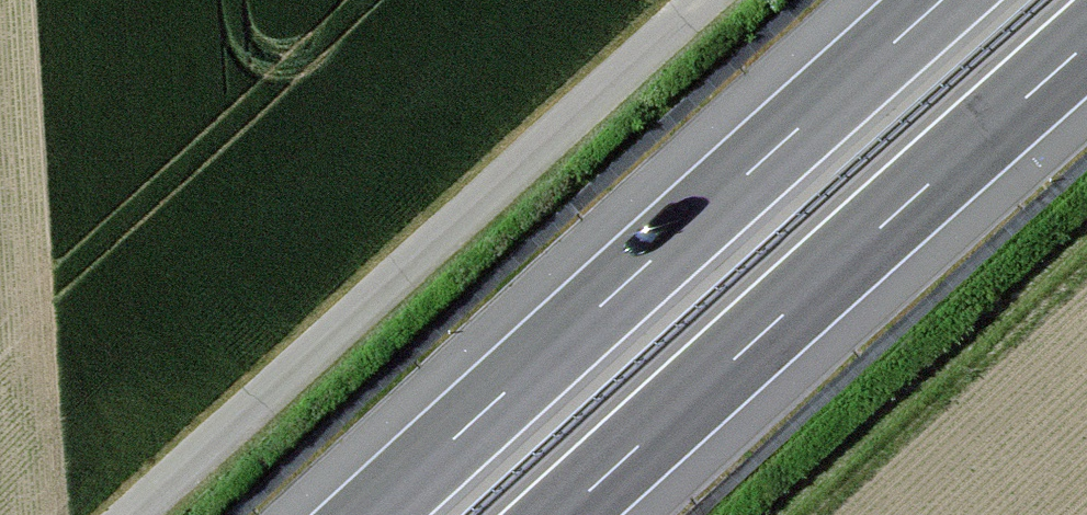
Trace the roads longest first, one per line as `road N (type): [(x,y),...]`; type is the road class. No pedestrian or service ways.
road 1 (motorway): [(942,0),(371,514)]
road 2 (track): [(136,514),(704,0)]
road 3 (motorway): [(563,514),(1086,44)]

